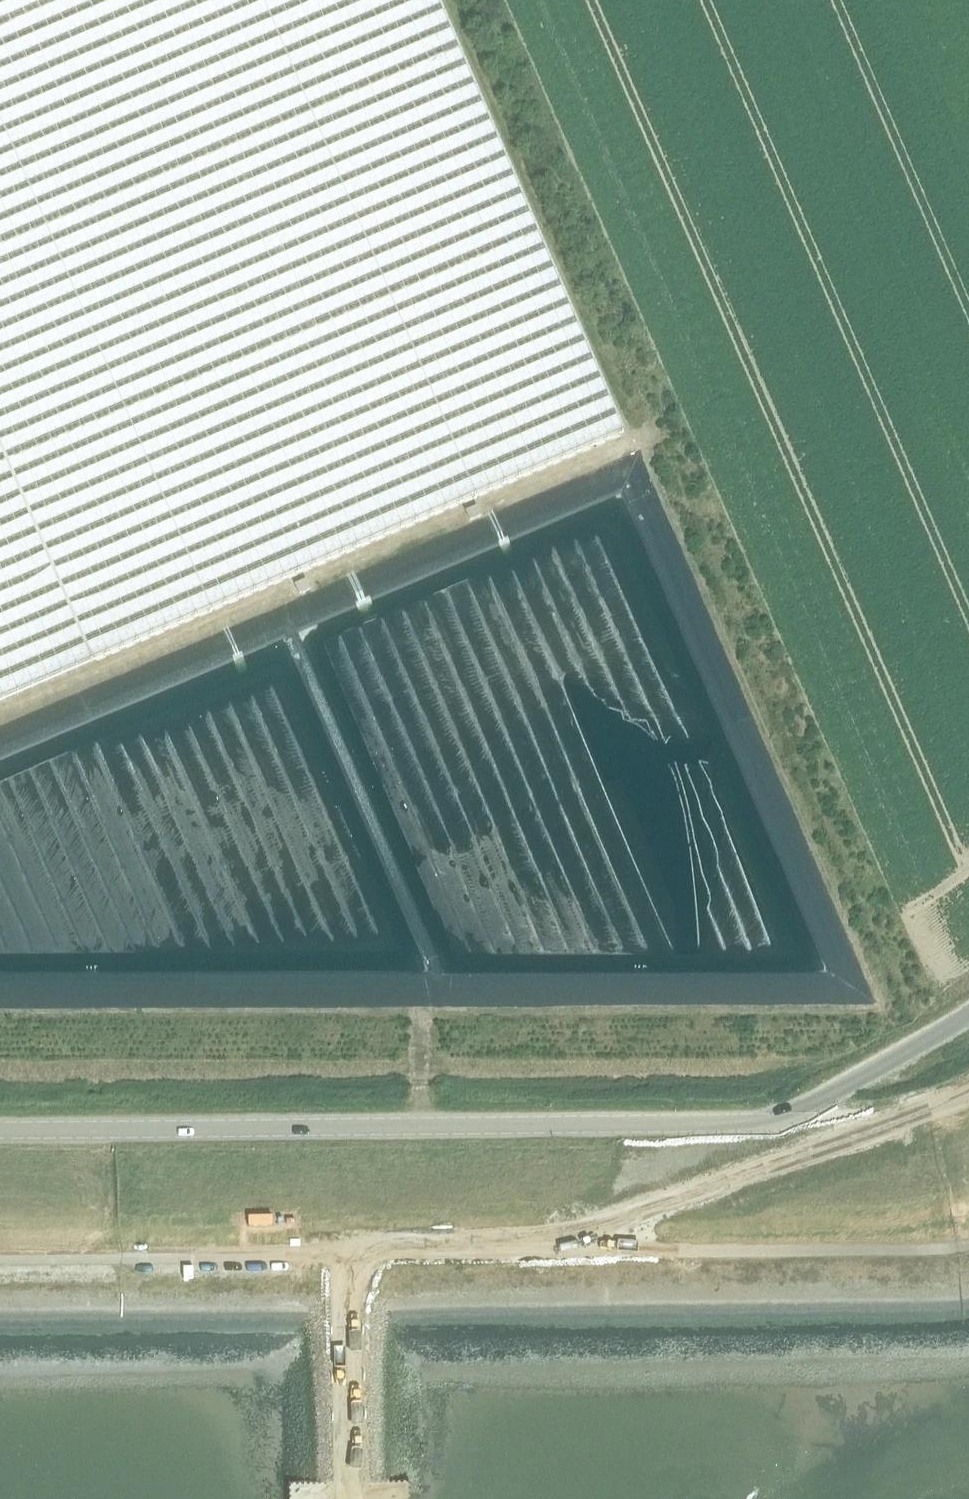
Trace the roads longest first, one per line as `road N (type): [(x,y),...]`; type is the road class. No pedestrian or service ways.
road 1 (unclassified): [(0,1126),(796,1124),(897,1118),(968,1090)]

